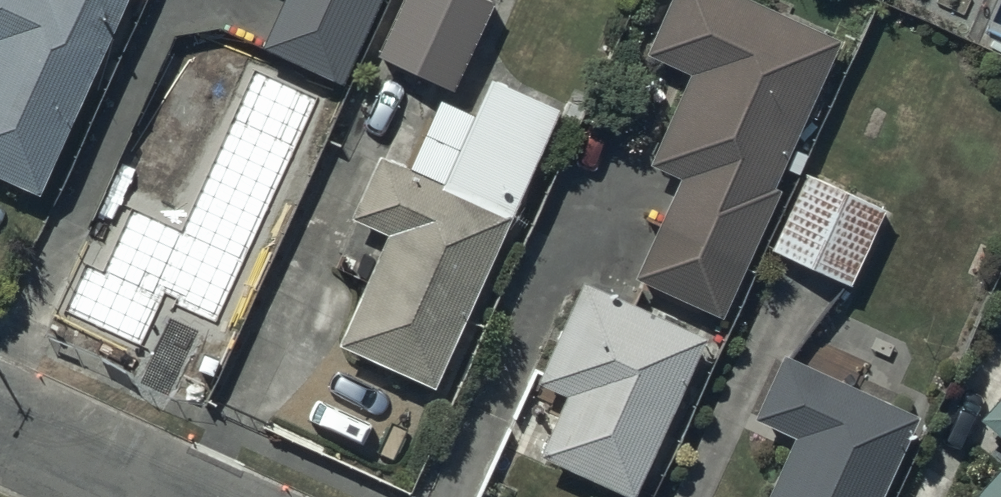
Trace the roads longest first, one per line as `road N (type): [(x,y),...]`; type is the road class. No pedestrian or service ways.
road 1 (residential): [(0,419),(171,496)]

